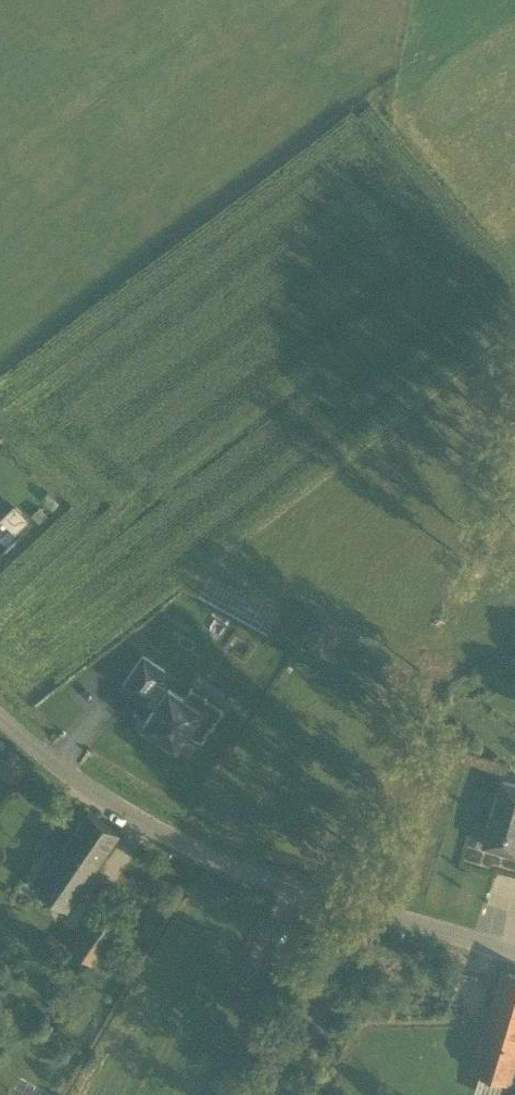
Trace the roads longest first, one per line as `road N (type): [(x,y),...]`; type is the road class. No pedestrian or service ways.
road 1 (residential): [(514,953),(288,888),(163,834),(68,774),(0,716)]

